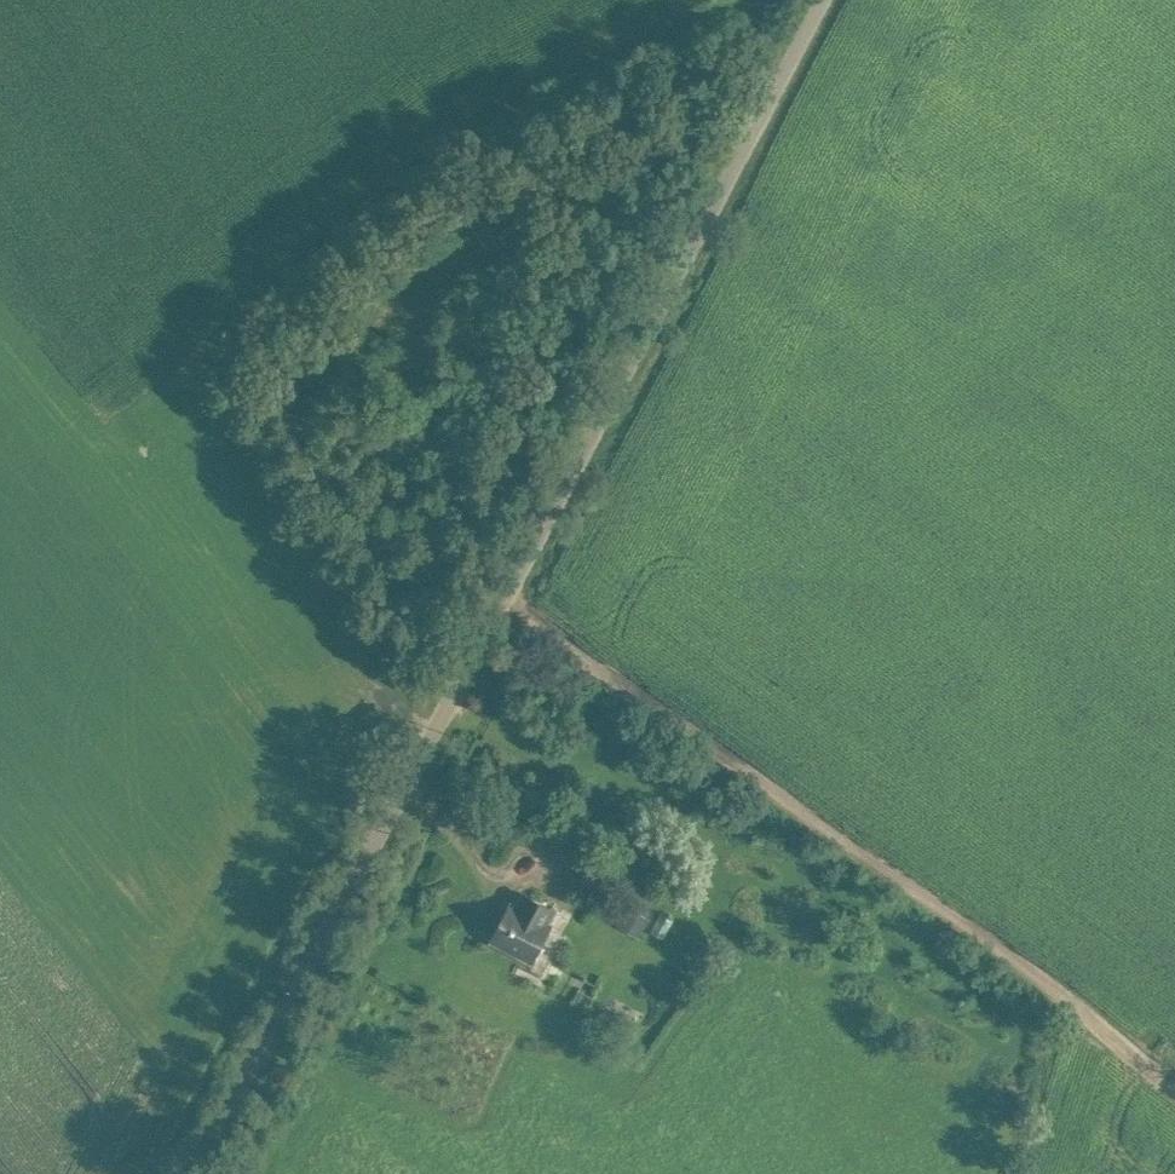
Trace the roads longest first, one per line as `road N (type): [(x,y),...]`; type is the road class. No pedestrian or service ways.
road 1 (unclassified): [(194,1173),(828,0)]
road 2 (track): [(498,611),(1174,1097)]

